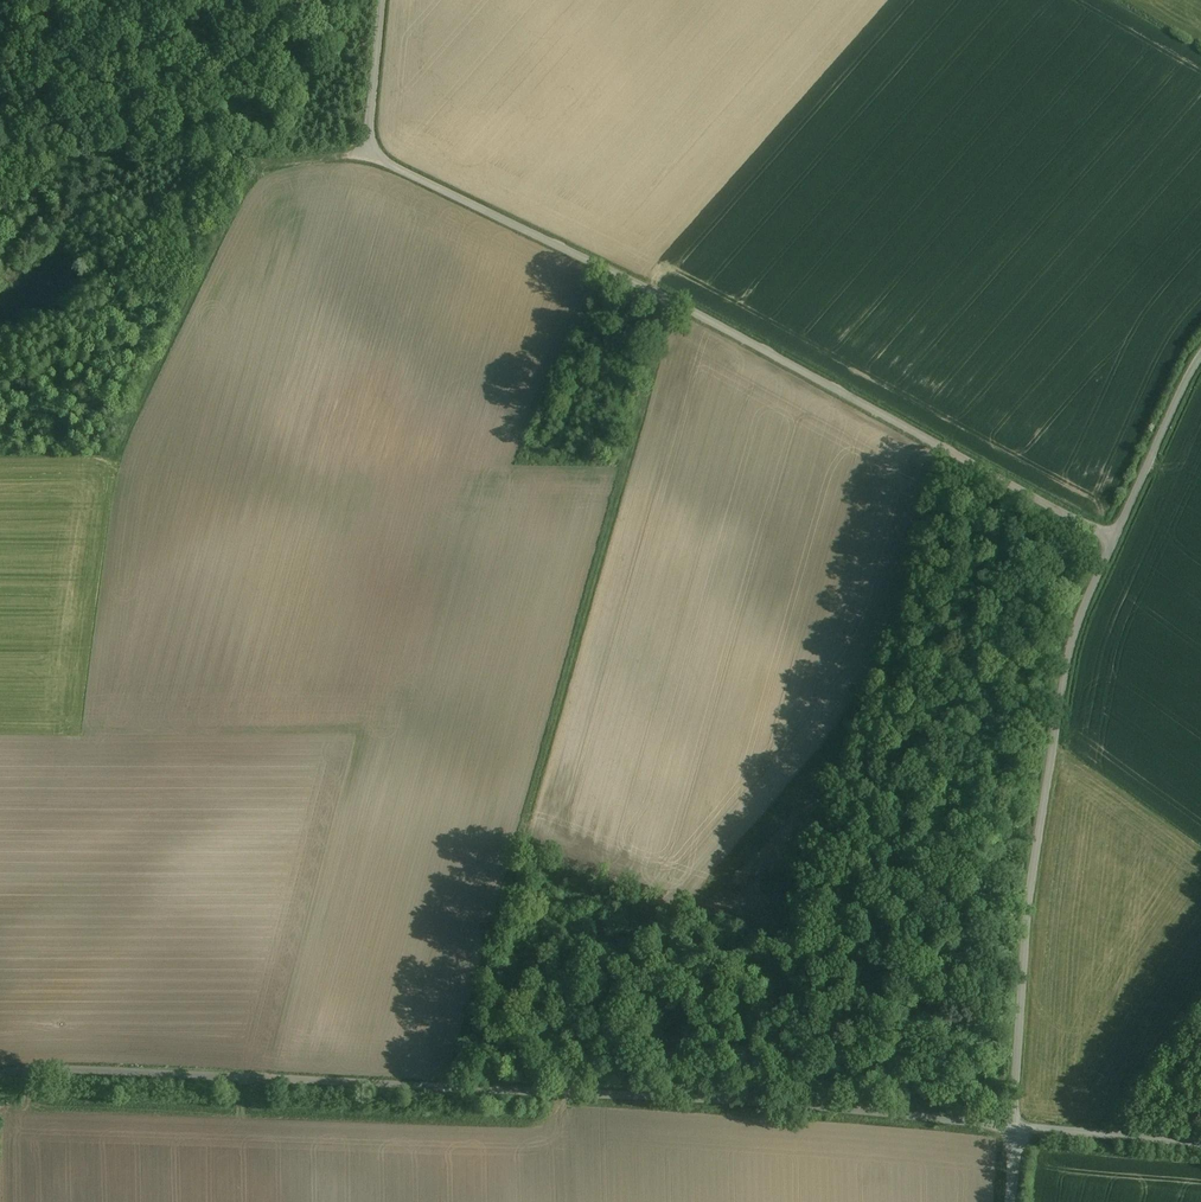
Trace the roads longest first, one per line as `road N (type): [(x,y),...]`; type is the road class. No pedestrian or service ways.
road 1 (unclassified): [(1018,1130),(781,1100),(0,1072)]
road 2 (unclassified): [(1113,533),(369,156),(385,0)]
road 3 (track): [(665,302),(446,1086)]
road 4 (unclassified): [(1018,1130),(1019,968),(1066,645),(1113,533)]
road 5 (track): [(259,161),(121,436)]
road 6 (unclassified): [(1113,533),(1200,350)]
road 7 (unclassified): [(1200,1146),(1018,1130)]

